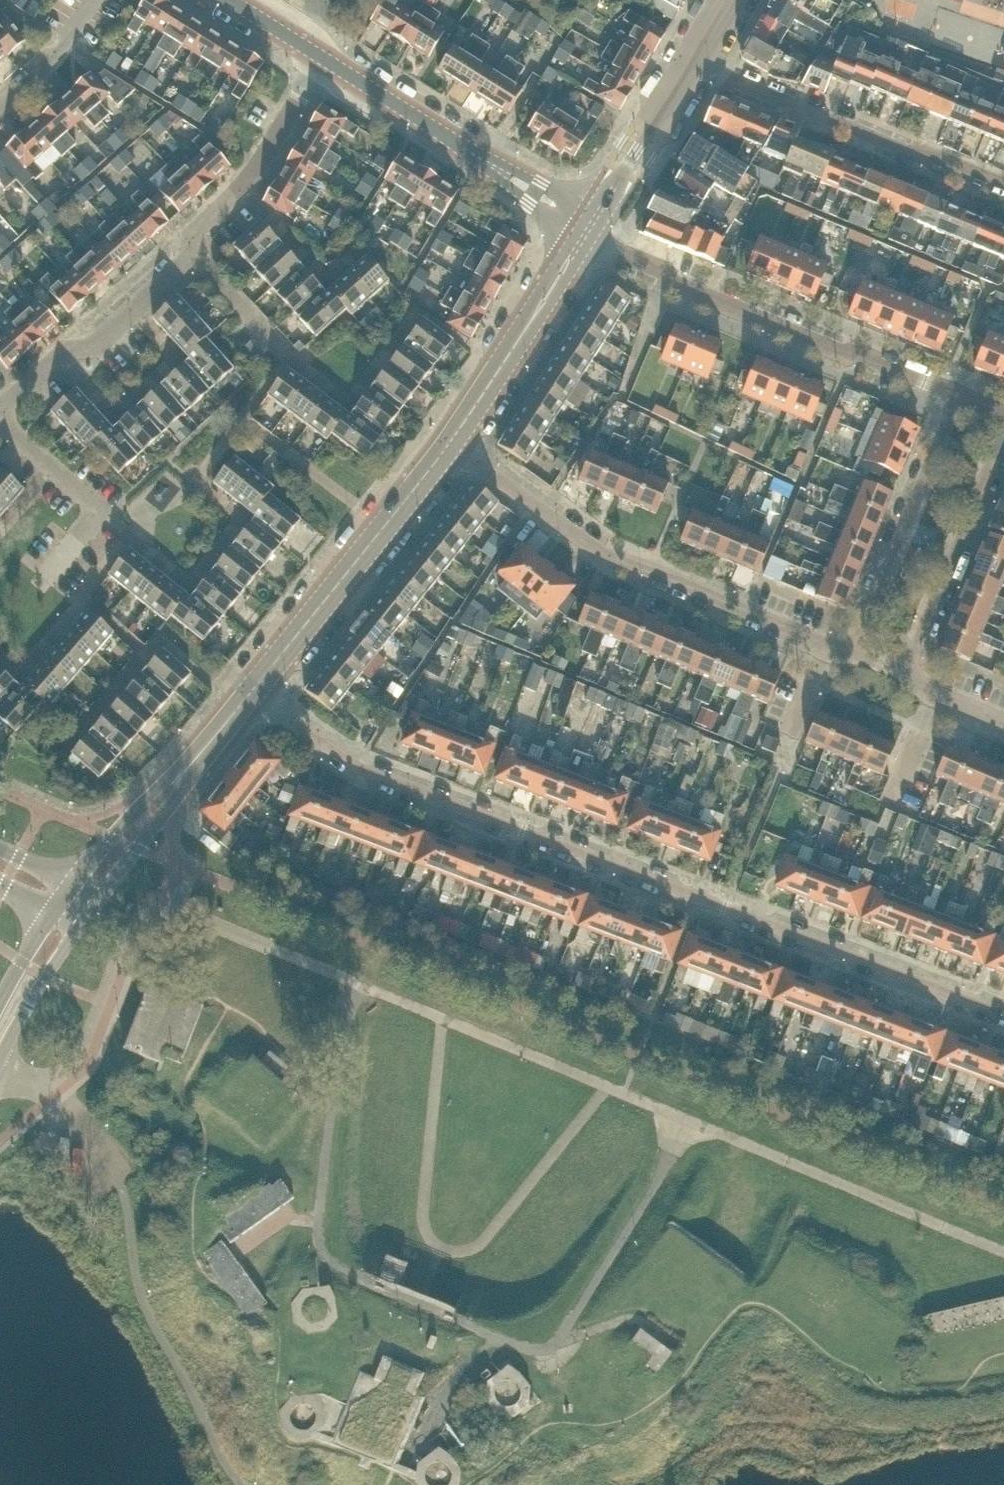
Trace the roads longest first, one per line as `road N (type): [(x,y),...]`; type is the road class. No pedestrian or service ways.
road 1 (residential): [(252,691),(370,771),(1003,1012)]
road 2 (residential): [(321,57),(194,250),(0,417)]
road 3 (residential): [(842,647),(593,543),(452,439)]
road 4 (residential): [(585,234),(950,388)]
road 5 (residential): [(696,54),(1003,188)]
road 6 (tertiary): [(252,691),(452,439)]
road 7 (residential): [(842,647),(950,388)]
road 8 (residential): [(1003,454),(908,677)]
road 9 (tertiary): [(595,218),(696,54)]
road 10 (tertiary): [(195,761),(112,837),(66,897)]
road 11 (tertiary): [(89,910),(174,801),(195,761)]
road 12 (tertiary): [(473,153),(321,57)]
road 13 (tertiary): [(0,1060),(89,910)]
road 14 (residential): [(0,108),(59,53),(96,0)]
road 15 (tertiary): [(452,439),(533,319)]
road 16 (tertiary): [(595,218),(473,153)]
road 17 (tertiary): [(473,153),(585,234)]
road 18 (tertiary): [(66,897),(0,1009)]

